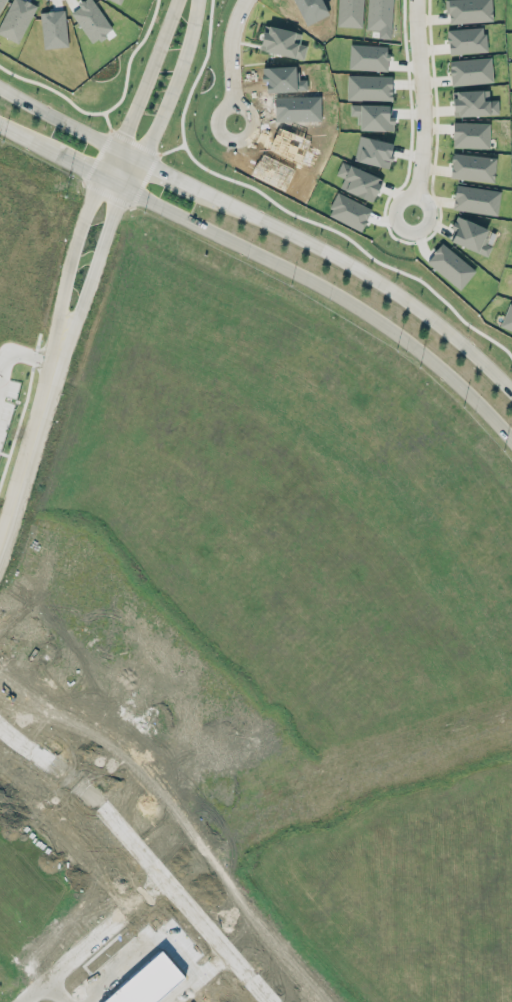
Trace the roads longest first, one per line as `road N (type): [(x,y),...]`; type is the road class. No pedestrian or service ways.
road 1 (tertiary): [(119,186),(355,300),(511,435)]
road 2 (tertiary): [(511,387),(362,265),(204,189)]
road 3 (residential): [(408,0),(417,143),(405,215)]
road 4 (residential): [(0,511),(59,324)]
road 5 (residential): [(140,158),(187,56),(197,0)]
road 6 (residential): [(179,0),(119,148)]
road 7 (residential): [(93,175),(50,303),(59,324)]
road 8 (residential): [(59,324),(76,307),(119,186)]
road 9 (tertiary): [(119,148),(0,87)]
road 10 (residential): [(239,0),(222,59),(228,124)]

